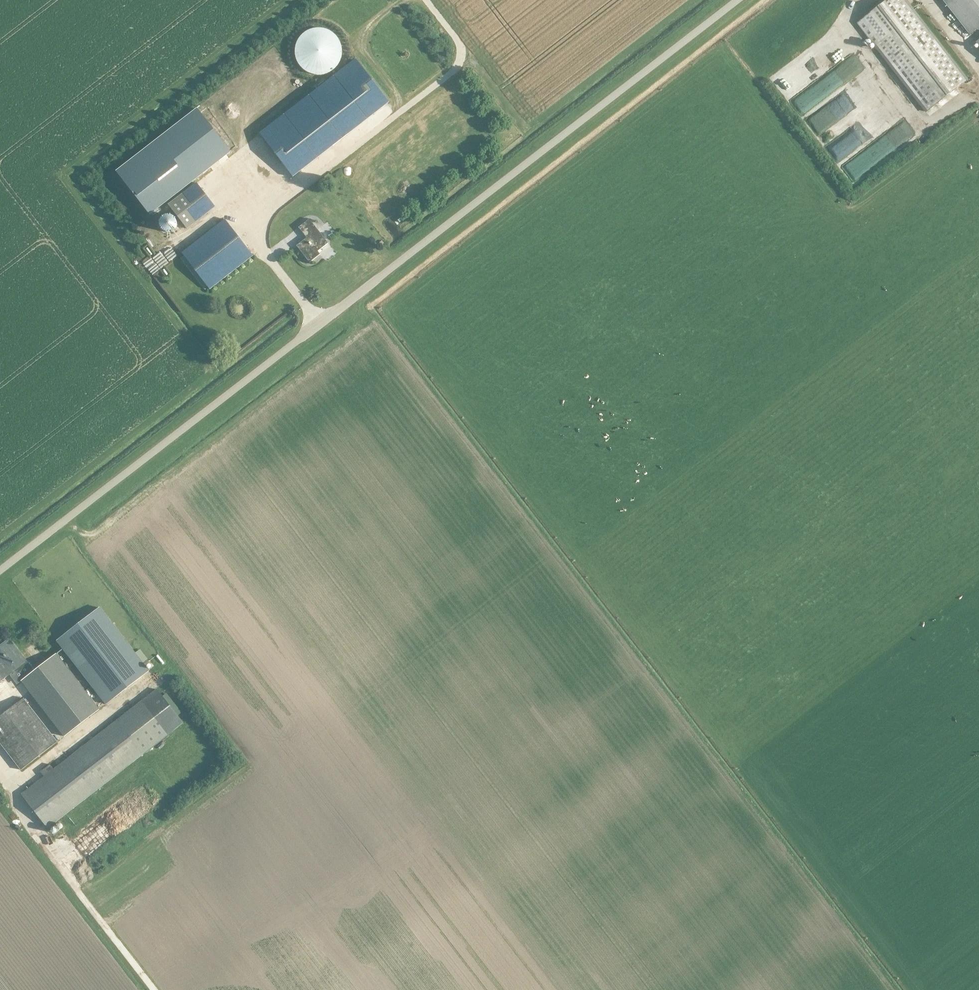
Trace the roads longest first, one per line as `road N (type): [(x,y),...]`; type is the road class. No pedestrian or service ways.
road 1 (unclassified): [(0,571),(746,0)]

